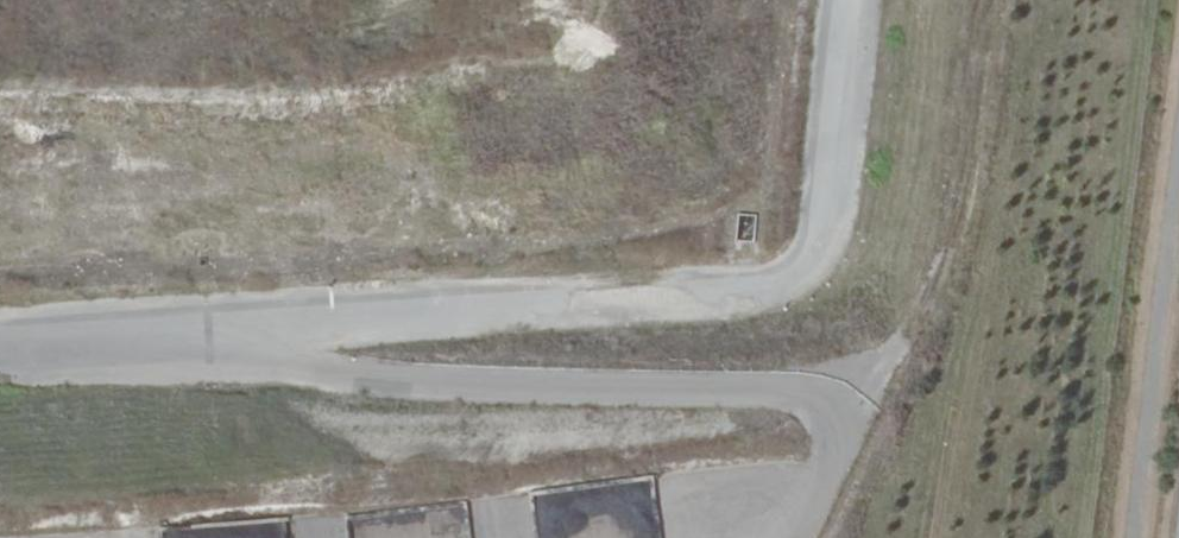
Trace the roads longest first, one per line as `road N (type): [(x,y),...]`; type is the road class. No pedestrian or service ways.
road 1 (track): [(0,354),(744,307),(805,285),(831,252),(848,198),(873,0)]
road 2 (track): [(194,342),(414,385),(794,386),(827,403),(841,436),(834,471),(800,522),(779,537)]

